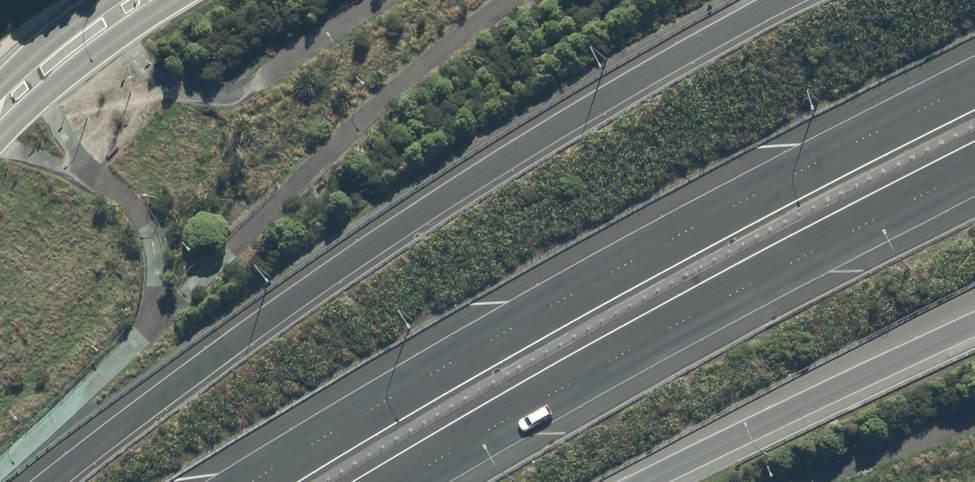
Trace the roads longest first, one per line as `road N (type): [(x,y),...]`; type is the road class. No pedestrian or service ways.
road 1 (trunk): [(47,481),(288,300),(524,147),(783,0)]
road 2 (trunk): [(249,481),(621,266),(974,82)]
road 3 (trunk): [(974,167),(679,322),(399,481)]
road 4 (trunk): [(974,316),(637,481)]
road 5 (unclassified): [(0,110),(139,0)]

